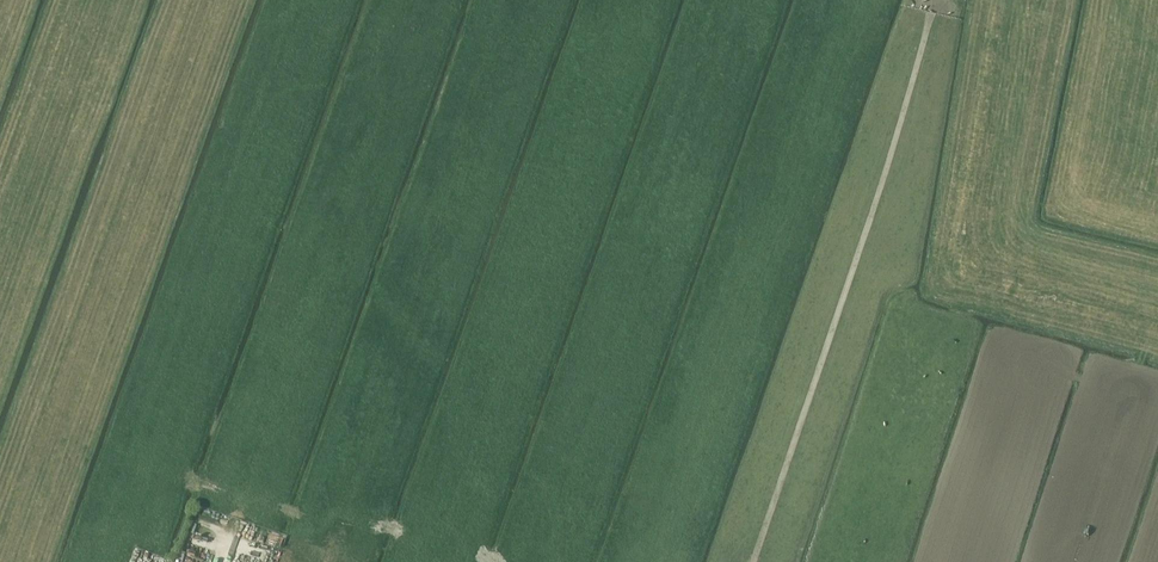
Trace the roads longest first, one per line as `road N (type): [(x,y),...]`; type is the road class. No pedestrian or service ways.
road 1 (track): [(753,561),(880,190),(933,0)]

